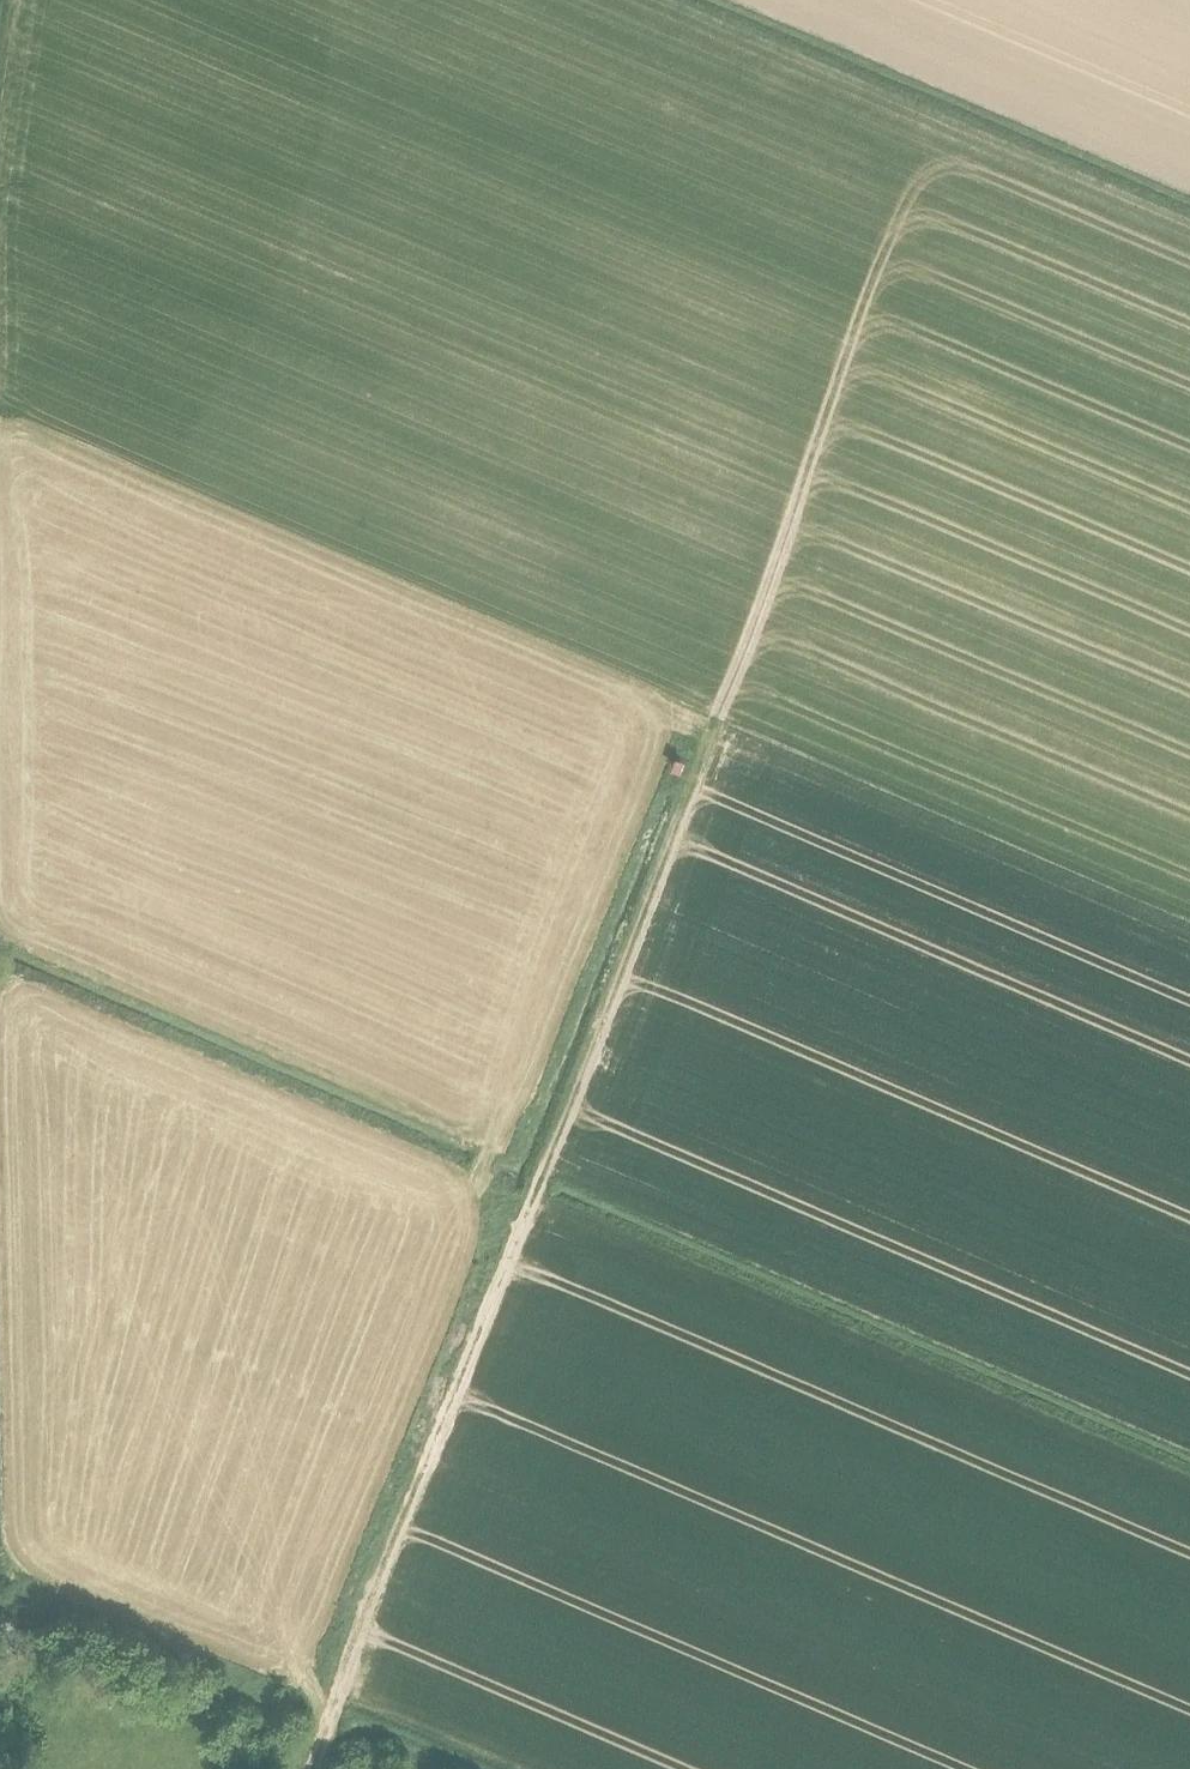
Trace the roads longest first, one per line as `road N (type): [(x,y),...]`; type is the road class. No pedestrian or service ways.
road 1 (track): [(310,1768),(827,431)]

